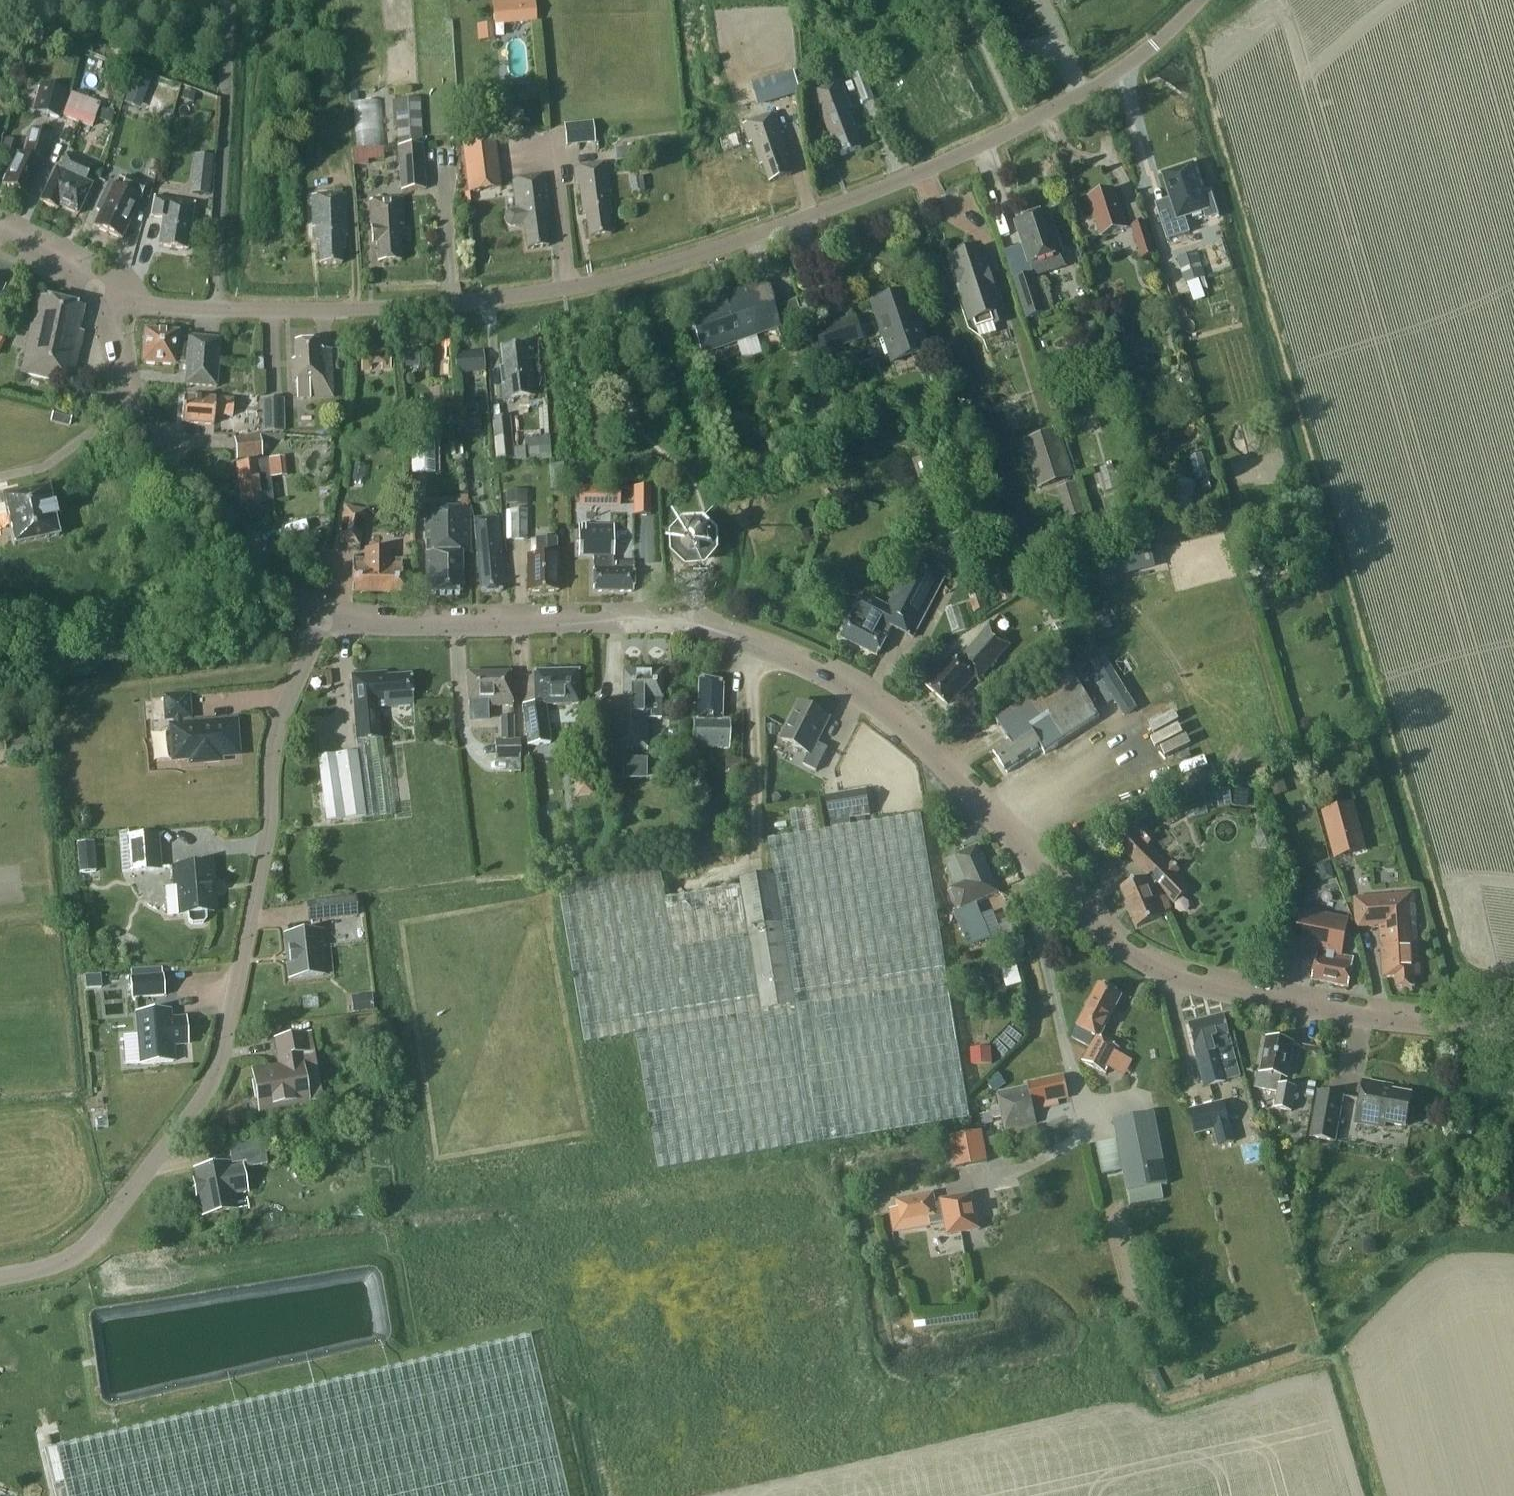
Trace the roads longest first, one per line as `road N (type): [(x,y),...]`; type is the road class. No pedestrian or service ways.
road 1 (tertiary): [(1513,1032),(1349,1015),(1161,972),(1121,949),(879,709),(807,668),(724,635),(643,623),(379,624),(324,615)]
road 2 (residential): [(96,295),(215,308),(420,306),(563,290),(662,268),(927,171),(1025,124),(1124,66),(1199,0)]
road 3 (unclassified): [(0,1277),(71,1259),(92,1242),(213,1080),(267,845),(273,746),(324,615)]
road 4 (tertiary): [(324,615),(289,596),(145,438),(96,295)]

